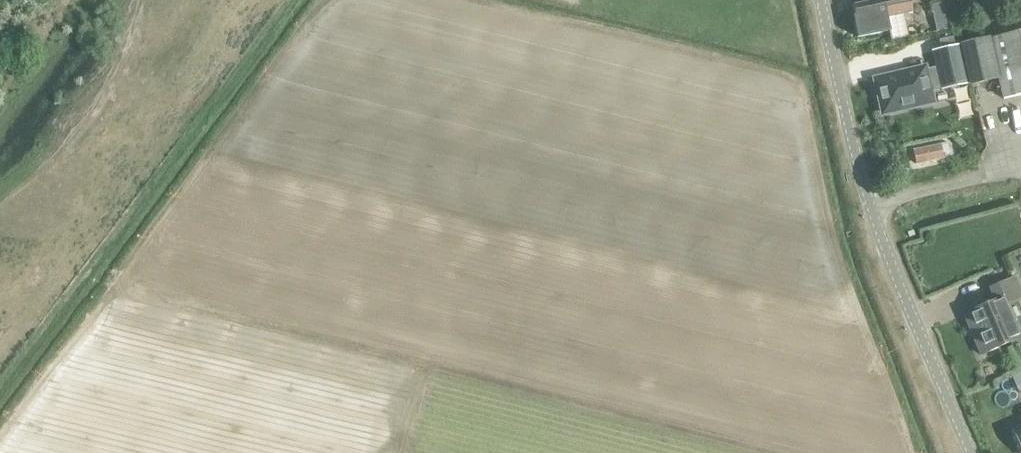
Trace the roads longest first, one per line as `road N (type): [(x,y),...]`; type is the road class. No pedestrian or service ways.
road 1 (track): [(911,452),(827,235),(797,74),(489,0)]
road 2 (track): [(325,0),(131,266),(135,287),(420,359)]
road 3 (unclassified): [(973,452),(915,320),(856,148),(824,0)]
road 4 (track): [(400,452),(420,359),(781,452)]
road 5 (track): [(0,434),(99,304),(135,287)]

